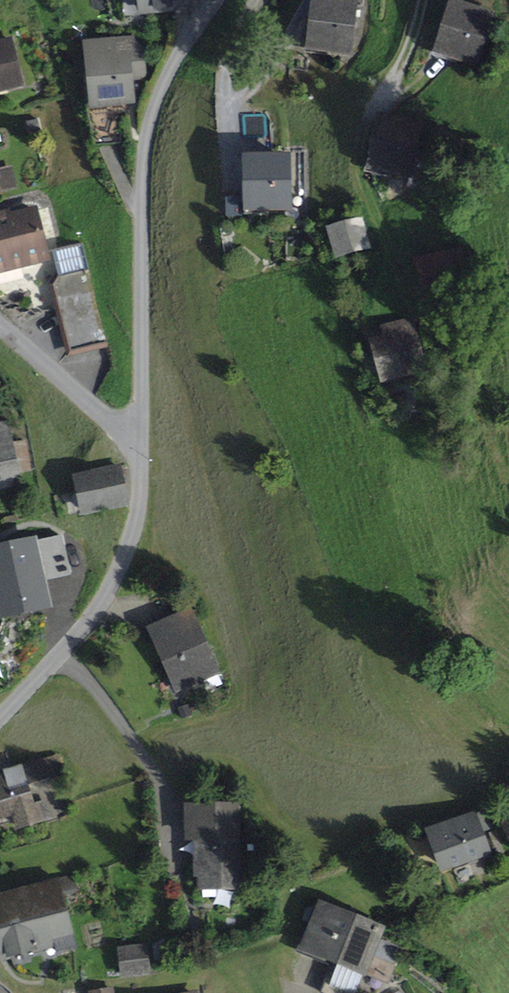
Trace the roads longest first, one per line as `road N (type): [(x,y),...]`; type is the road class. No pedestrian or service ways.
road 1 (residential): [(216,0),(165,77),(143,163),(139,447)]
road 2 (residential): [(139,447),(134,527),(105,596),(0,718)]
road 3 (residential): [(139,447),(0,328)]

